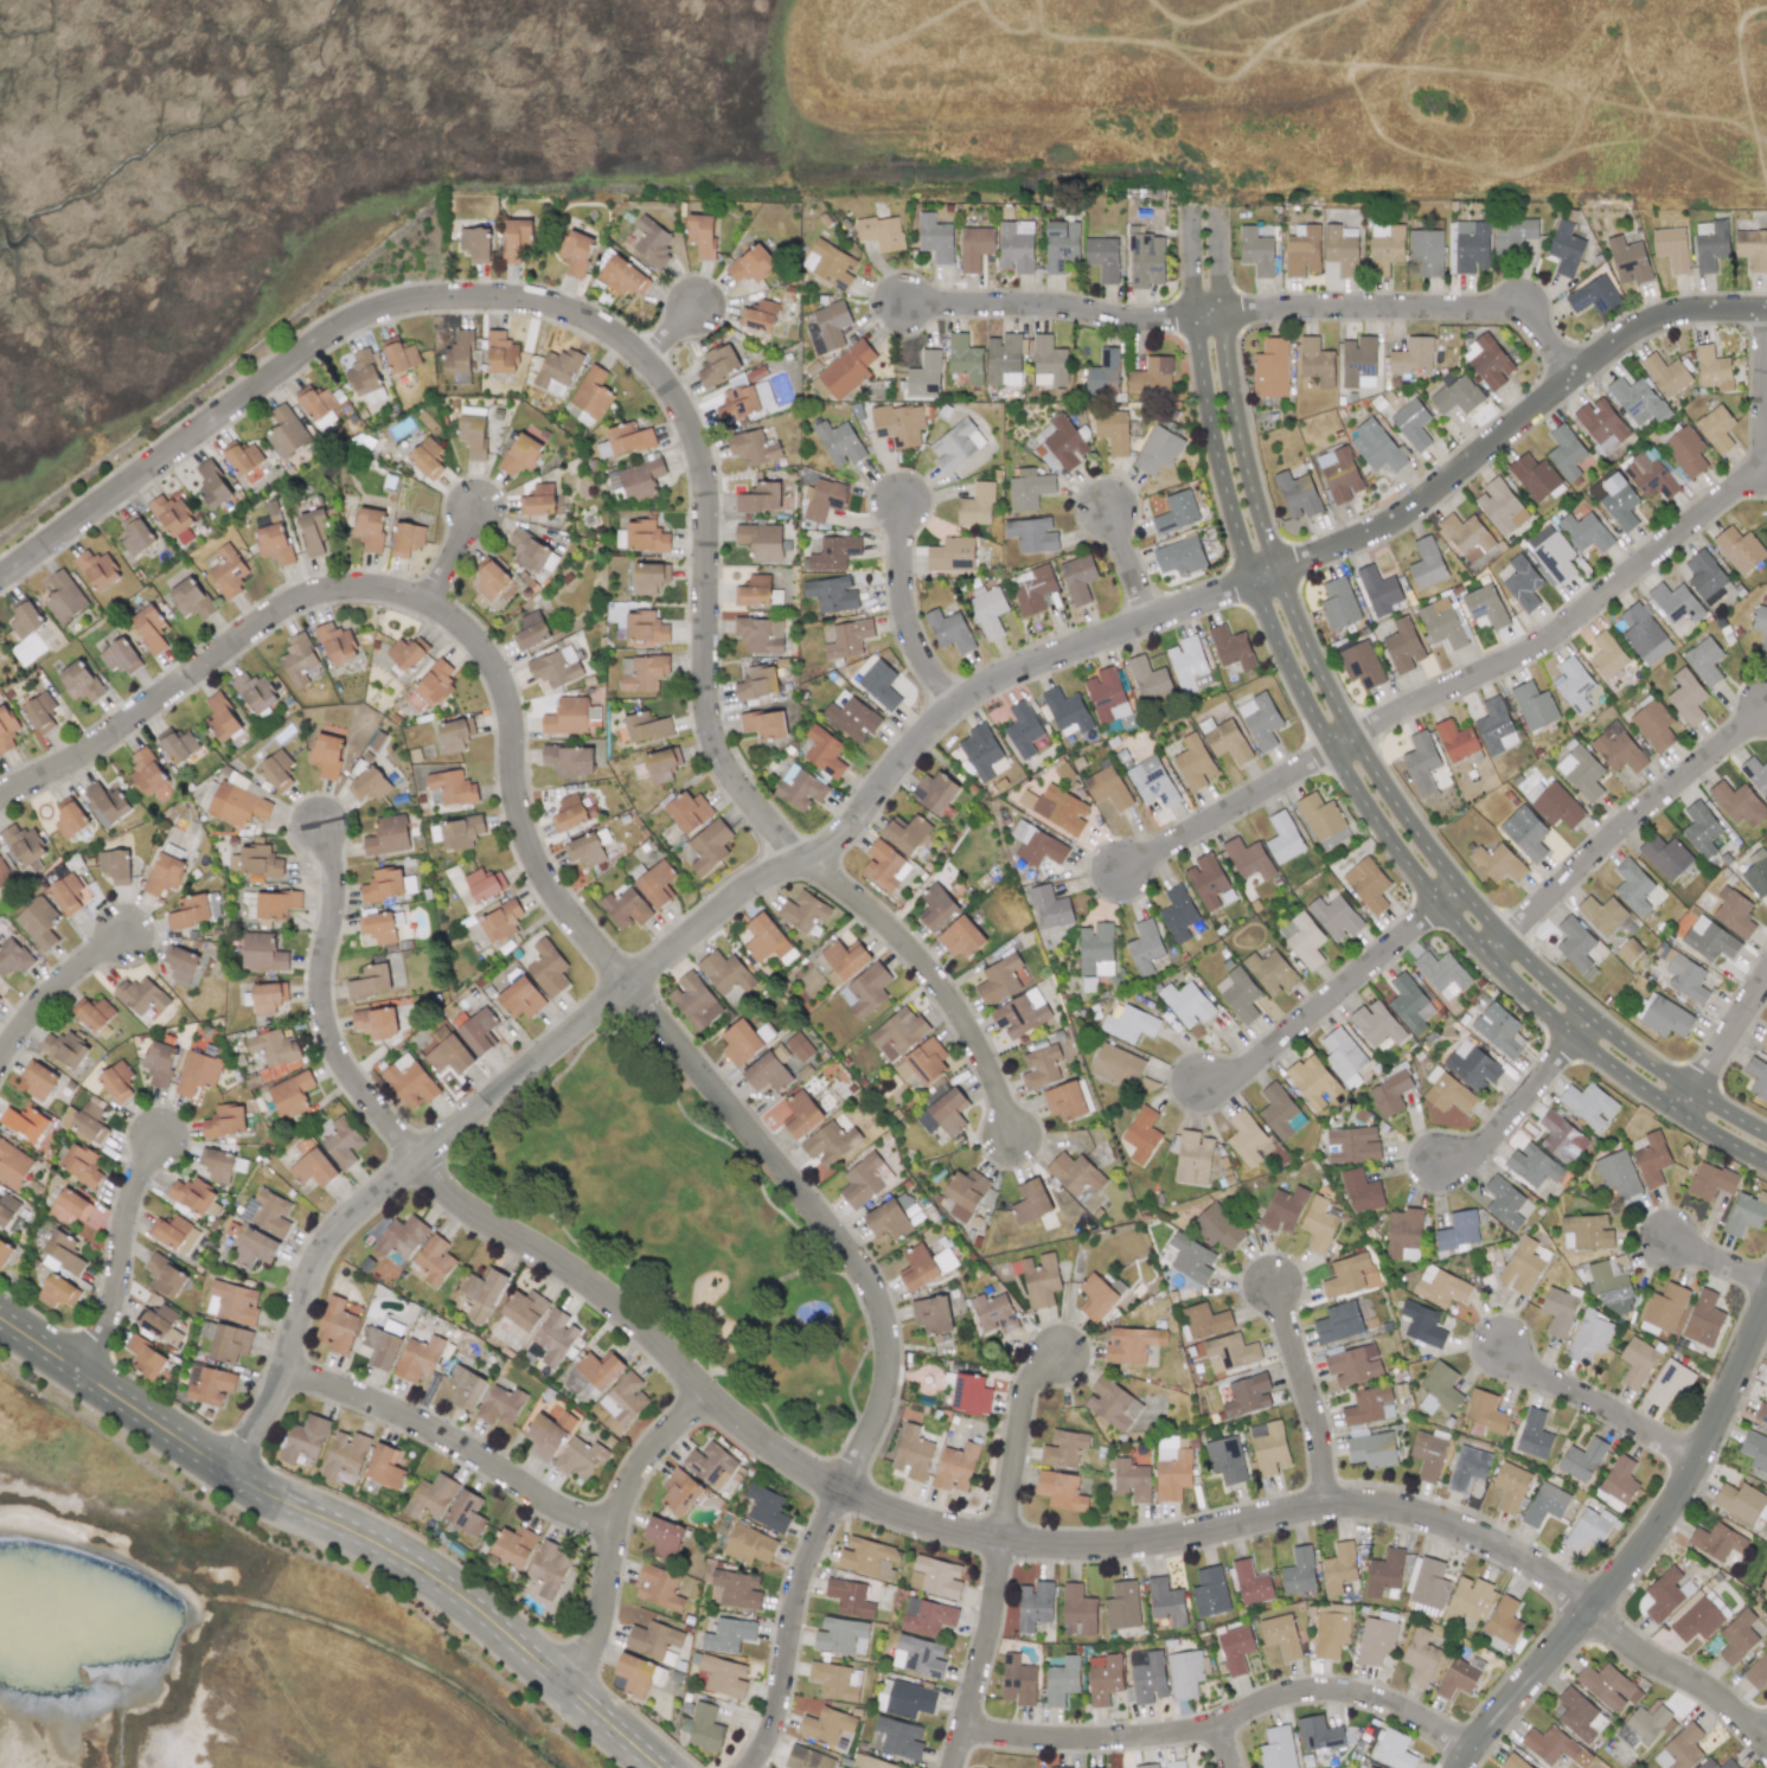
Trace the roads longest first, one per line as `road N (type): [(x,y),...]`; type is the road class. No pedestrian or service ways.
road 1 (residential): [(1766,1740),(1720,1696),(1630,1641),(1529,1561),(1422,1513),(1330,1501),(1167,1537),(1057,1545),(896,1510),(768,1441),(596,1286),(475,1212),(418,1157)]
road 2 (residential): [(0,796),(97,743),(310,594),(404,591),(463,622),(500,678),(524,831),(540,869),(854,1258),(875,1296),(885,1385),(845,1486)]
road 3 (tertiary): [(239,1474),(287,1365),(319,1255),(367,1197),(757,880),(832,843),(950,703),(1004,672),(1275,571)]
road 4 (residential): [(807,859),(731,771),(711,723),(703,460),(692,425),(648,354),(559,305),(491,295),(378,305),(338,326),(0,574)]
road 5 (tertiary): [(1251,581),(1332,748),(1440,901),(1627,1083),(1766,1165)]
road 6 (tertiary): [(1766,1132),(1608,1030),(1458,883),(1353,736),(1275,571)]
road 7 (residential): [(1695,1460),(1135,1172)]
road 8 (tertiary): [(1275,571),(1407,510),(1627,329),(1685,310),(1766,309)]
road 9 (residential): [(1332,748),(1567,627),(1766,470),(1766,417)]
road 10 (residential): [(1455,1767),(1659,1518),(1695,1460),(1766,1300)]
road 11 (residential): [(1468,1748),(1387,1702),(1338,1691),(1294,1691),(1219,1725),(1164,1734),(1062,1737),(966,1725)]
road 12 (tertiary): [(666,1767),(442,1580),(239,1474)]
road 13 (residential): [(1222,313),(1522,307),(1575,373)]
road 14 (residential): [(1487,953),(1625,822),(1766,711)]
road 15 (residential): [(287,1365),(429,1427),(615,1530)]
road 16 (residential): [(418,1157),(332,1039),(325,976),(334,882),(321,829)]
road 17 (residential): [(807,859),(915,953),(965,1023),(1016,1138)]
road 18 (residential): [(582,1695),(630,1481),(704,1389)]
road 19 (residential): [(1458,883),(1256,1061),(1204,1083)]
road 20 (residential): [(750,1767),(779,1696),(799,1578),(845,1486)]
road 21 (residential): [(905,306),(1055,306),(1152,319),(1196,313)]
road 22 (tertiary): [(239,1474),(0,1313)]
road 23 (residential): [(1196,313),(1205,403),(1251,581)]
road 24 (residential): [(1275,571),(1247,479),(1222,313)]
road 25 (residential): [(88,1375),(120,1286),(127,1219),(161,1140)]
road 26 (residential): [(1332,748),(1122,867)]
road 27 (residential): [(951,1767),(987,1634),(1003,1537)]
road 28 (residential): [(1330,1501),(1275,1287)]
road 29 (residential): [(1592,1016),(1484,1146),(1440,1165)]
road 30 (residential): [(950,703),(904,613),(903,505)]
road 31 (residential): [(1003,1537),(1032,1377),(1064,1354)]
road 32 (residential): [(0,1063),(57,985),(126,937)]
road 33 (residential): [(1766,978),(1679,1115)]

